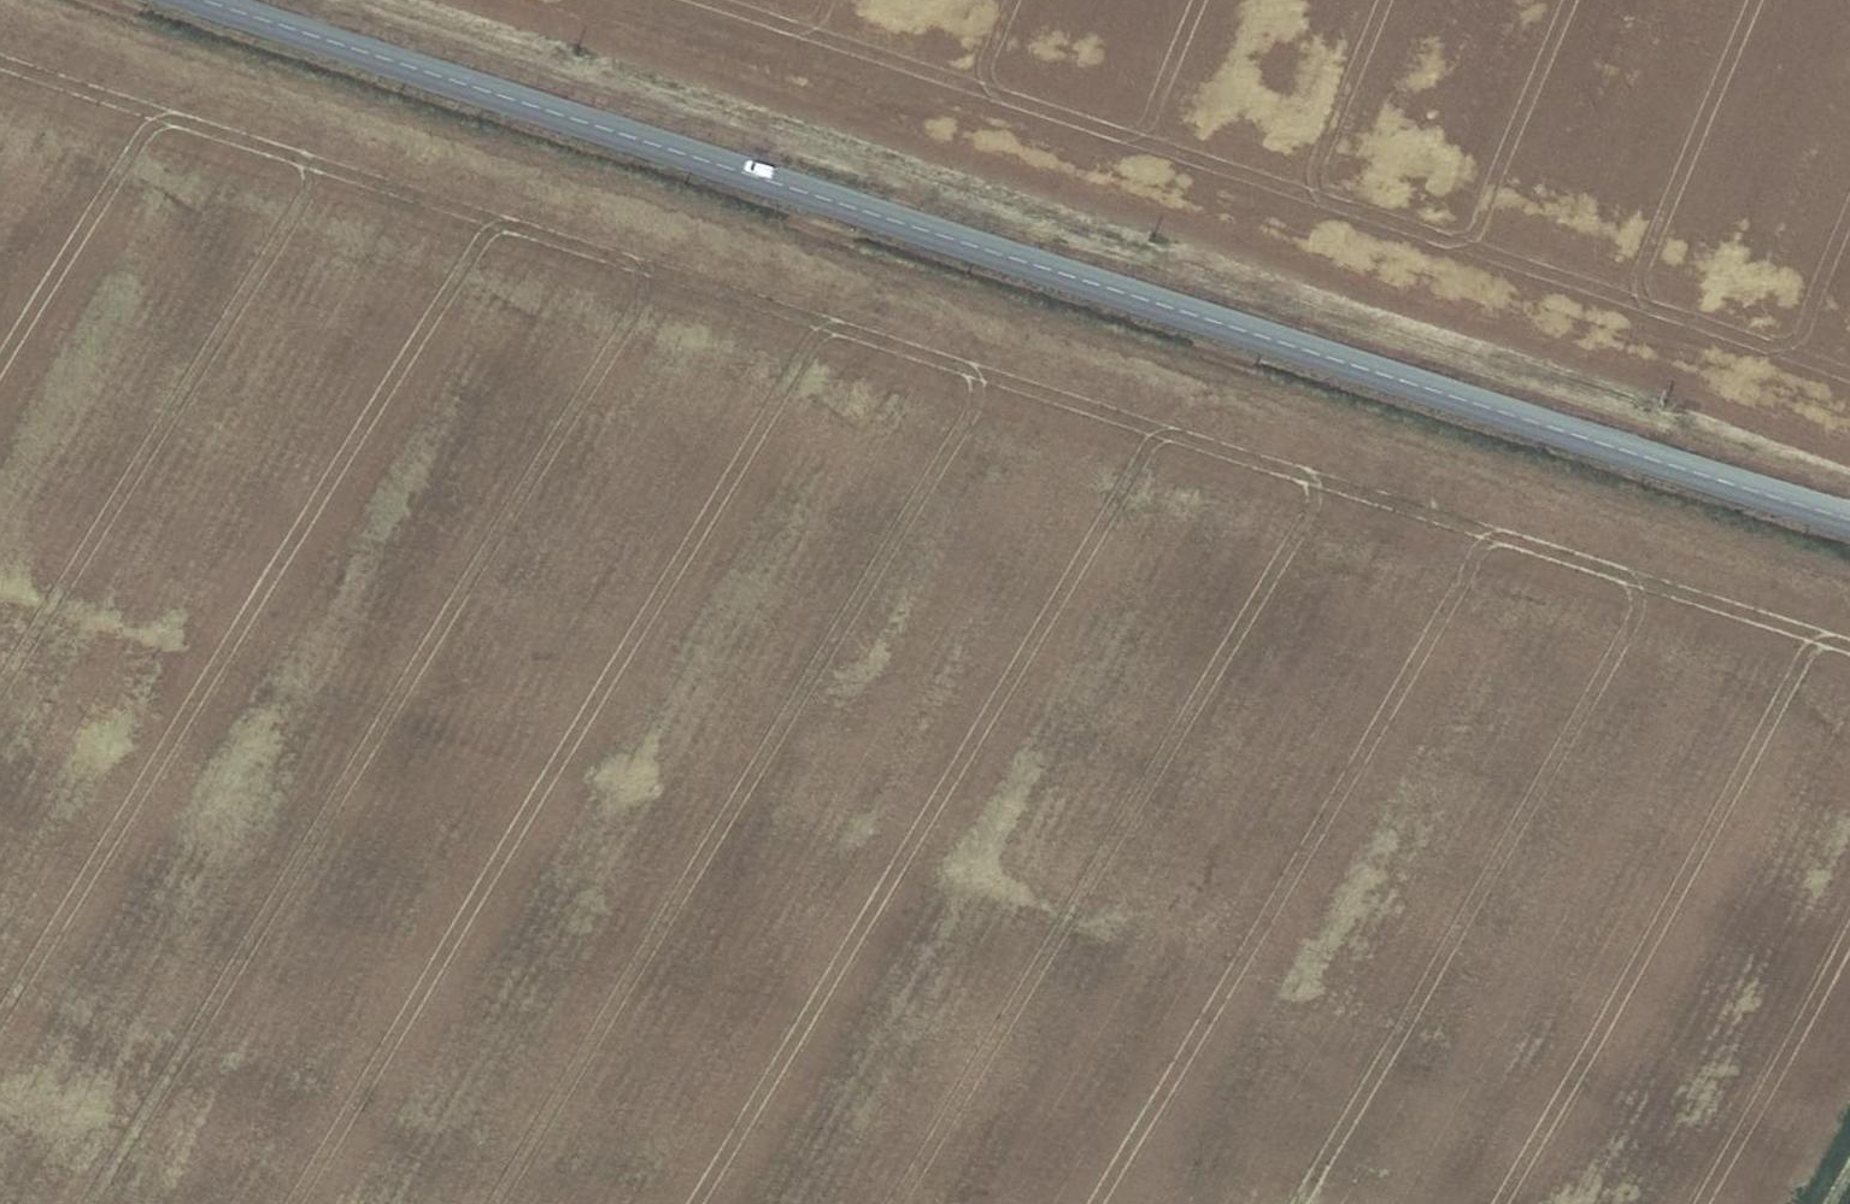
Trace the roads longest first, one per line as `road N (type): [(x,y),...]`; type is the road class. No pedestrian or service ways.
road 1 (tertiary): [(1849,519),(204,0)]

